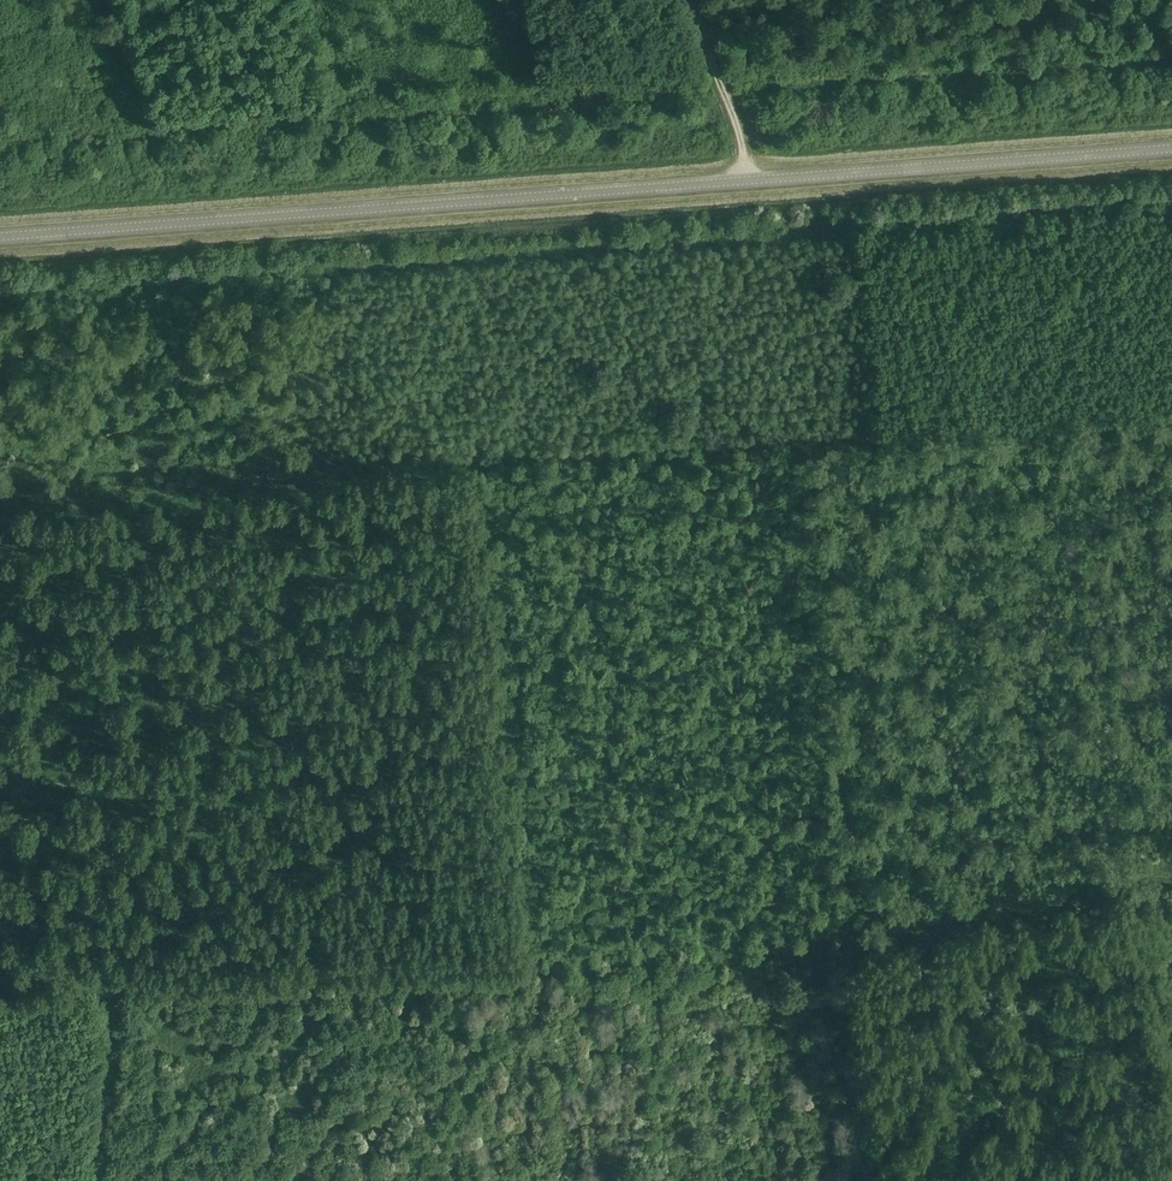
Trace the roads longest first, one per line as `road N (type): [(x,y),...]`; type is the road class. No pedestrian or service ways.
road 1 (tertiary): [(0,235),(1171,142)]
road 2 (track): [(901,1180),(857,947),(1171,875)]
road 3 (track): [(699,0),(746,156),(739,181)]

